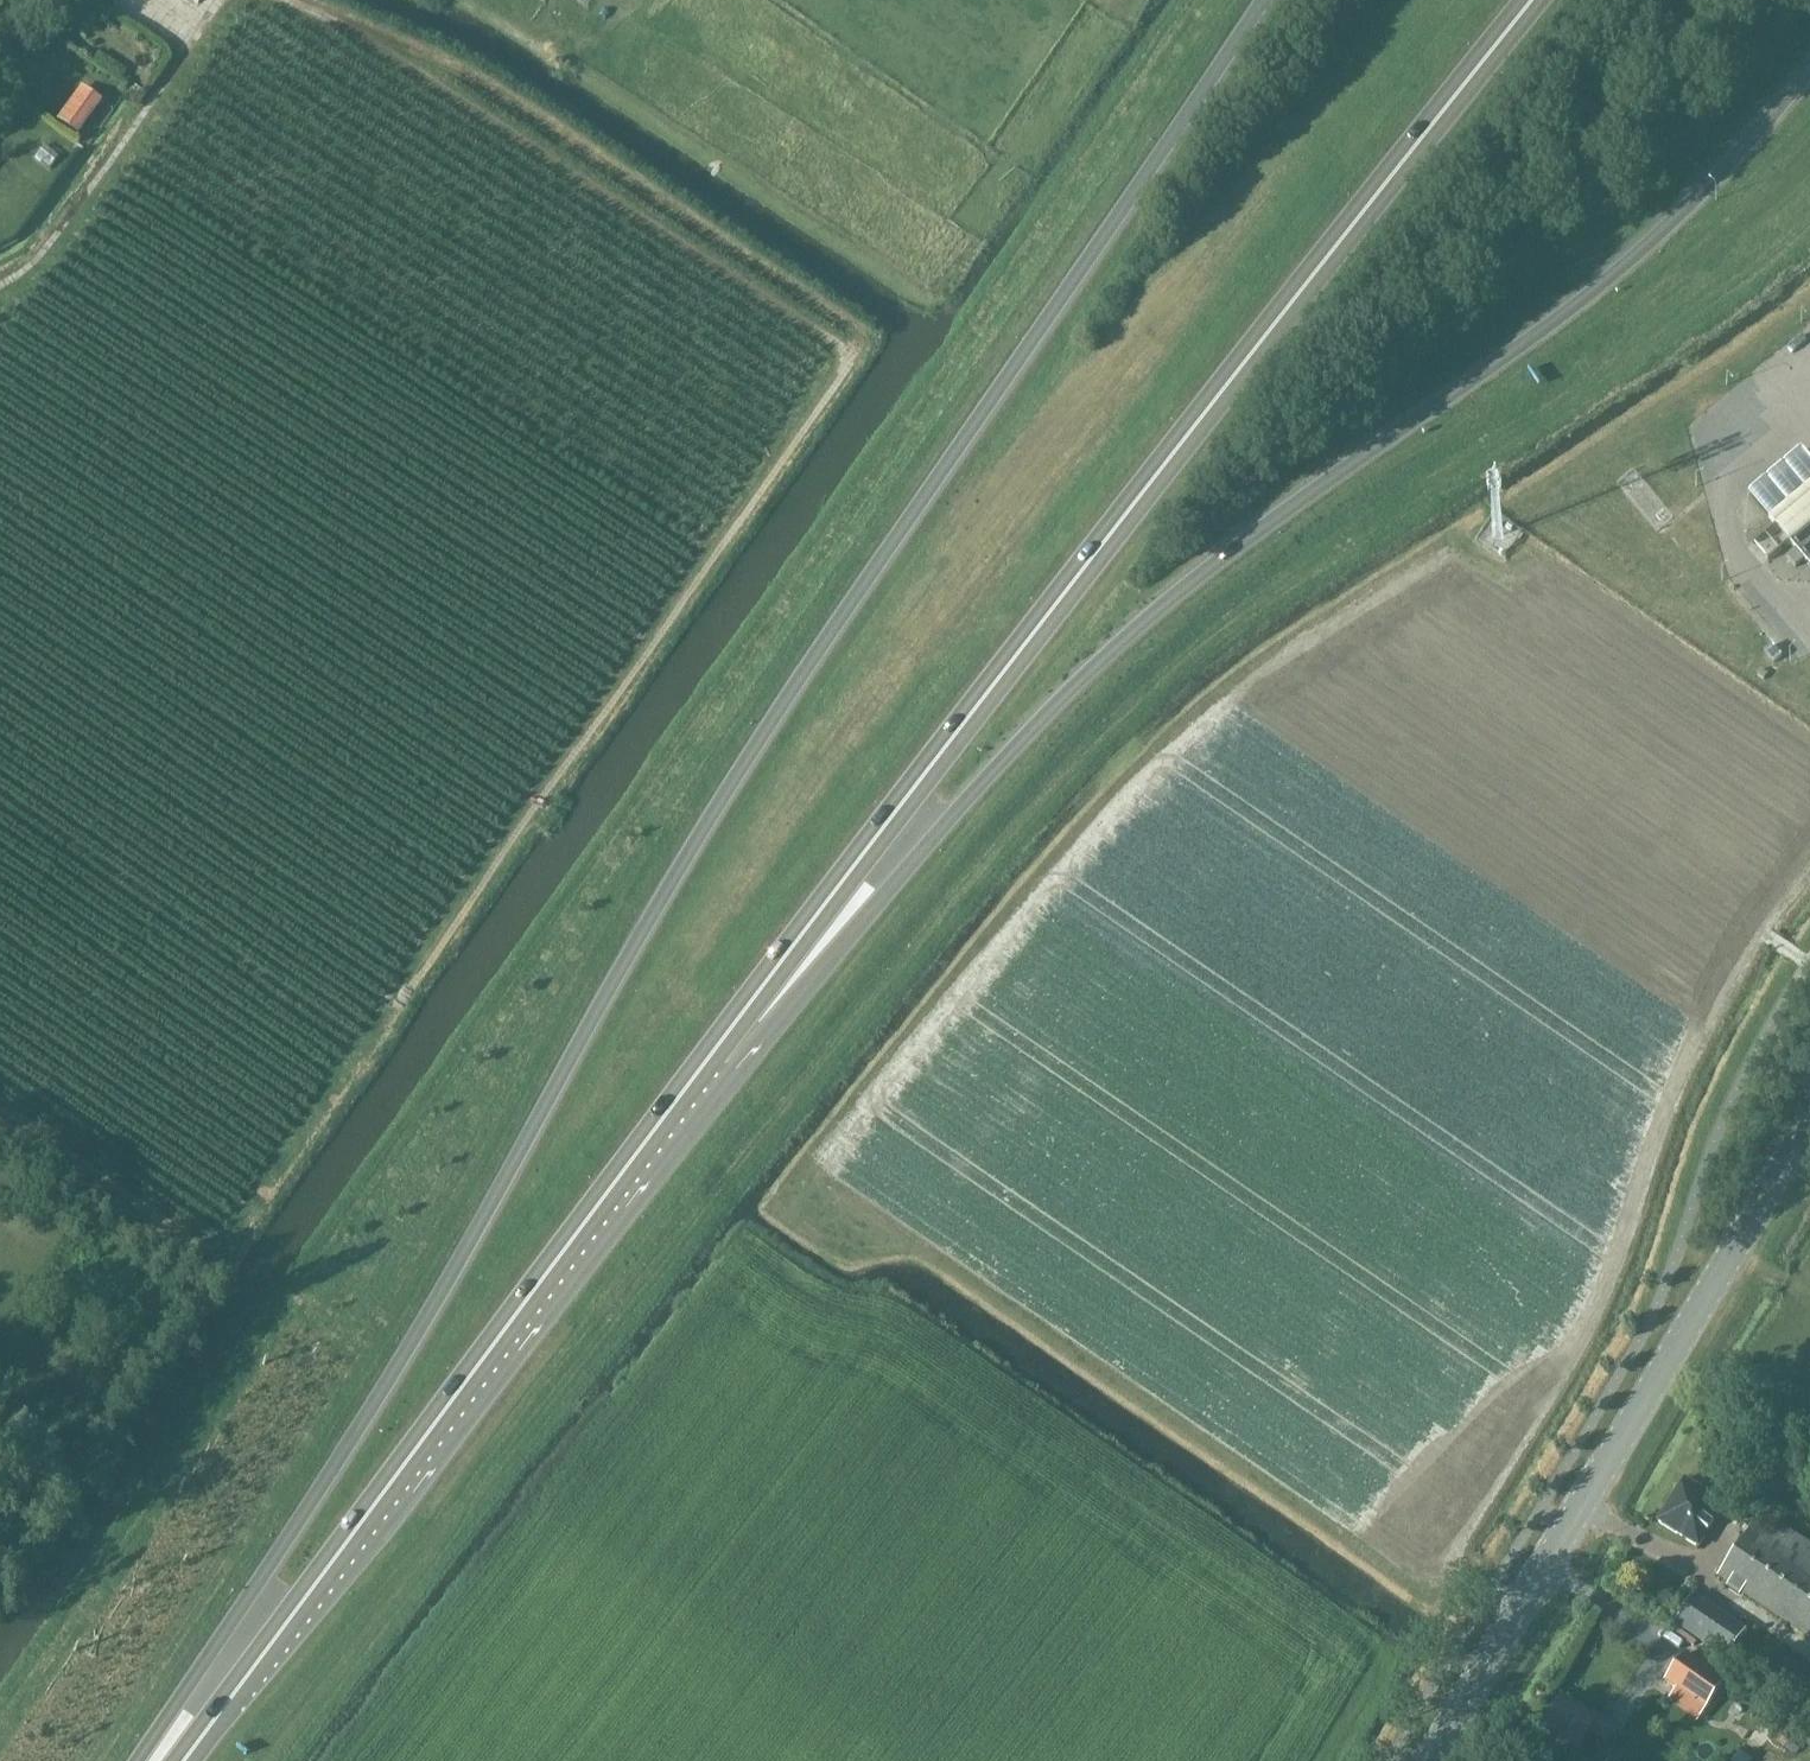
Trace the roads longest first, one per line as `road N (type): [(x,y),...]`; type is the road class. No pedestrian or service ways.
road 1 (trunk): [(1275,0),(742,779),(387,1387),(146,1760)]
road 2 (trunk): [(709,1057),(1102,659),(1255,536),(1586,305),(1740,153),(1809,70)]
road 3 (trunk): [(709,1057),(1531,0)]
road 4 (trunk): [(183,1760),(709,1057)]
road 5 (tertiary): [(1431,1760),(1809,1124)]

